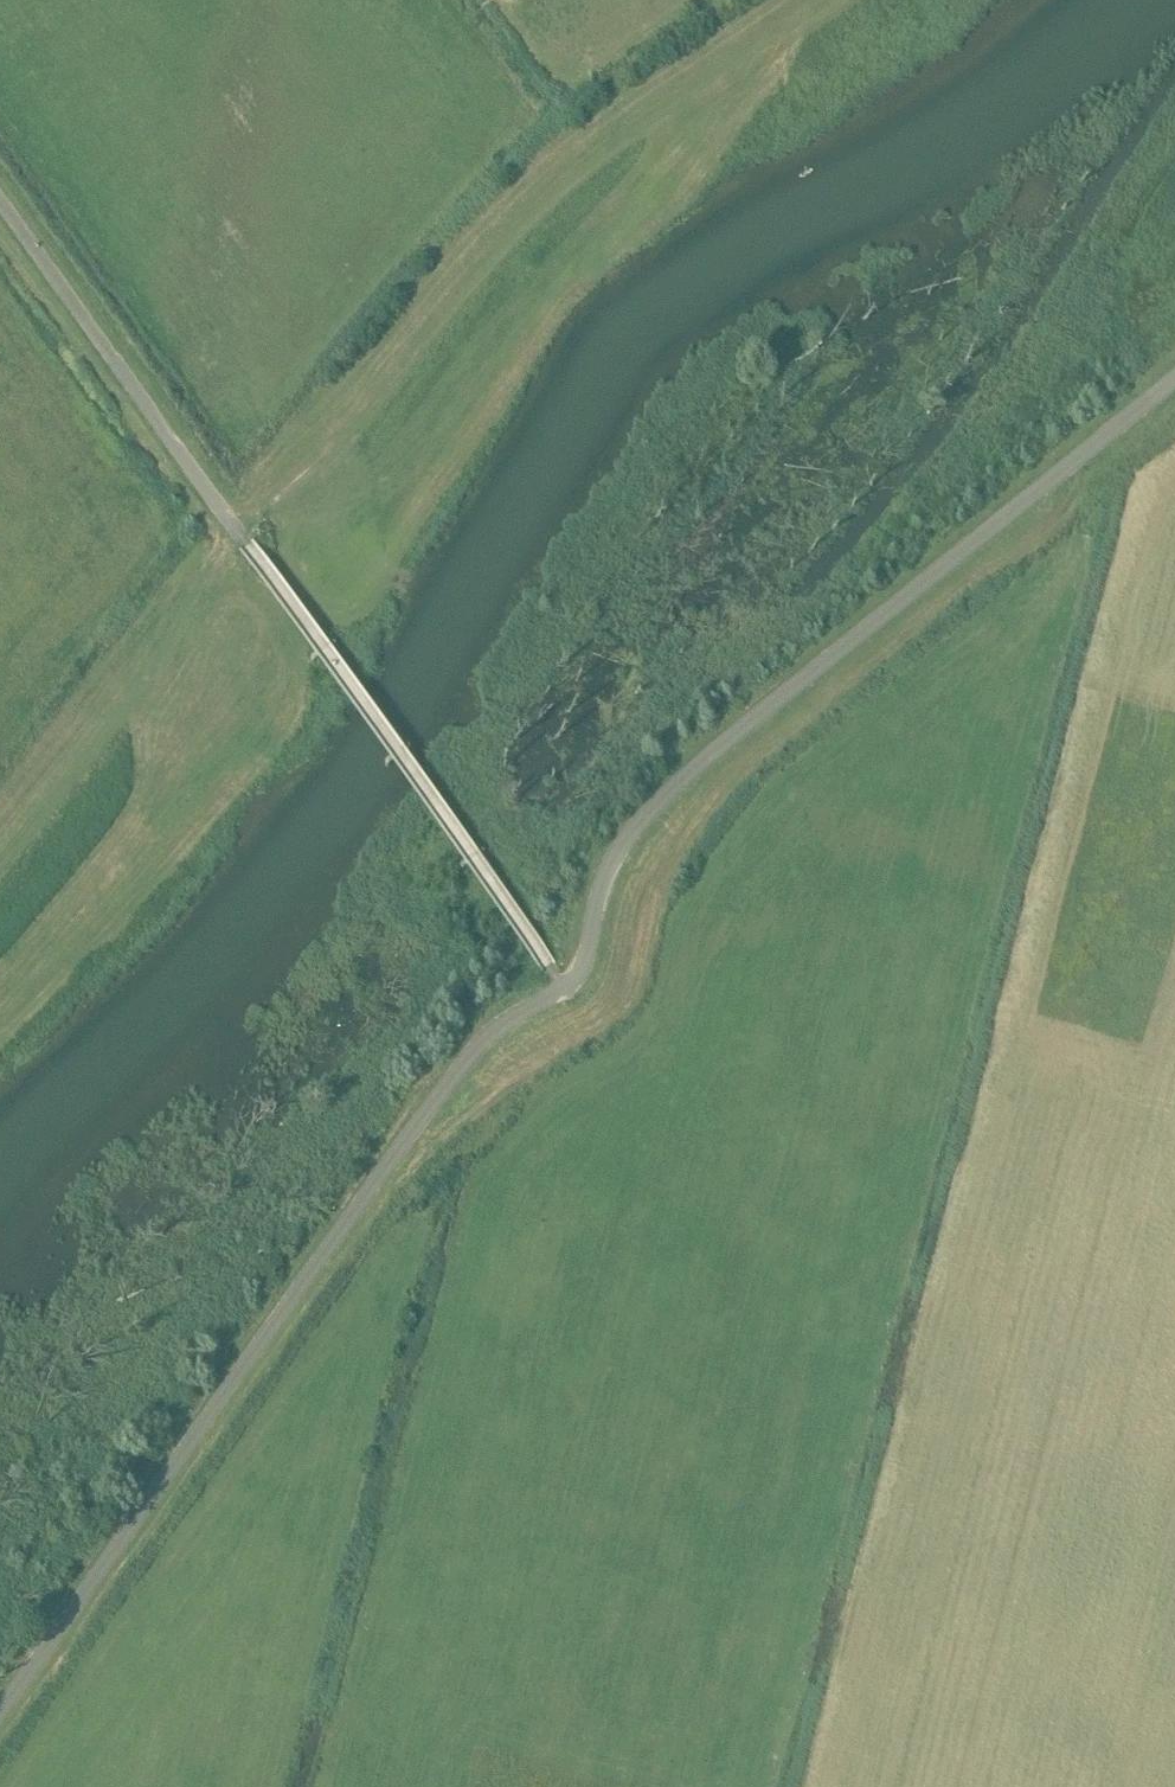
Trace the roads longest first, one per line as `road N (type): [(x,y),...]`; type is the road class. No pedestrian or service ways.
road 1 (unclassified): [(0,1723),(473,1049),(566,987)]
road 2 (unclassified): [(1174,382),(659,802),(613,858),(587,956),(566,987)]
road 3 (track): [(824,0),(548,190),(313,460),(235,529)]
road 4 (unclassified): [(235,529),(0,197)]

